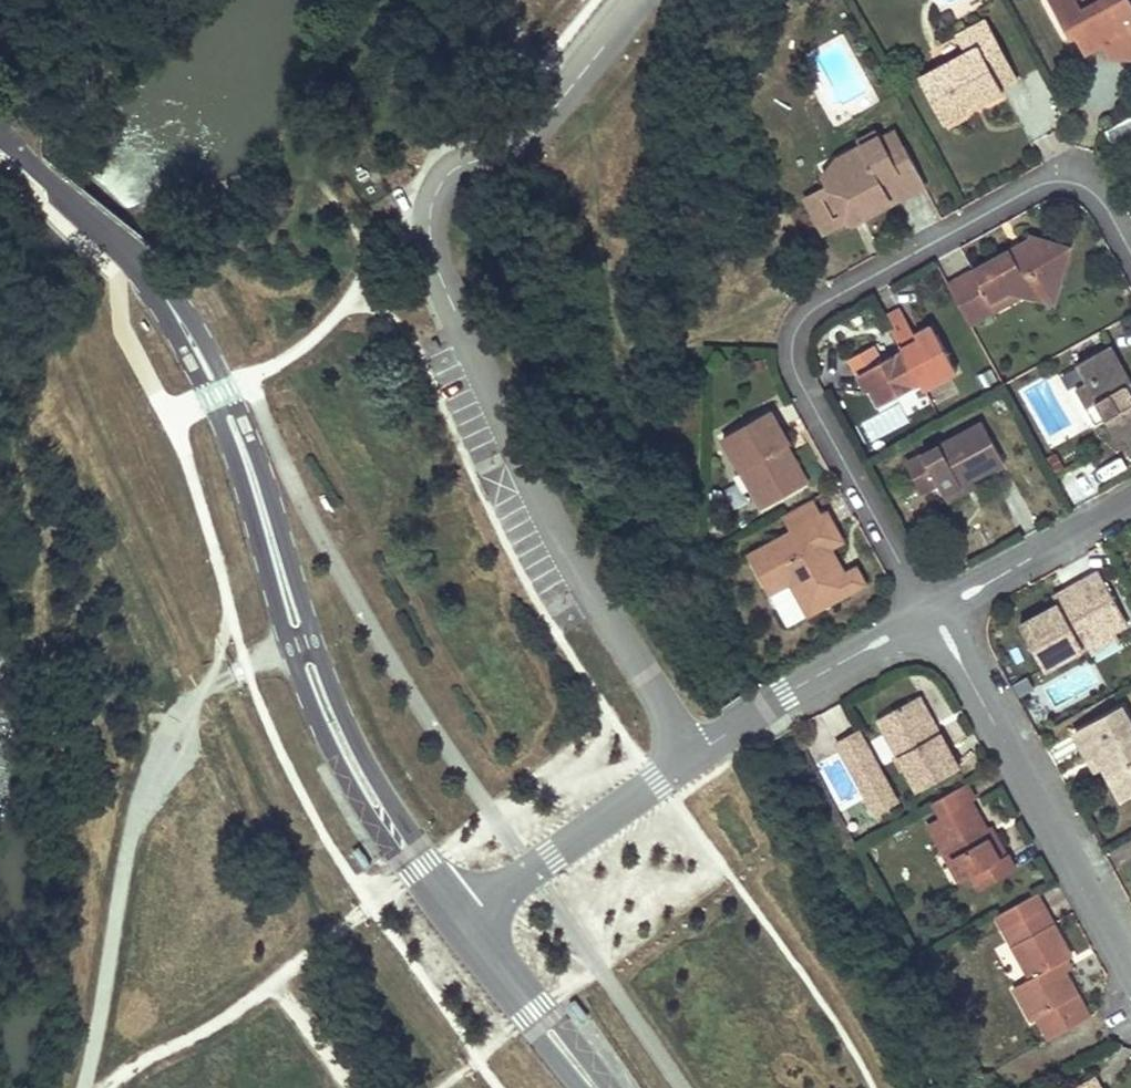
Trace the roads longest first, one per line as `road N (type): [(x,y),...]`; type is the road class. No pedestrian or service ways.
road 1 (tertiary): [(0,137),(131,257),(188,332),(256,482),(325,698),(361,781),(462,921)]
road 2 (residential): [(692,758),(513,445),(433,255),(429,222),(435,195),(459,162),(517,145),(560,105),(643,0)]
road 3 (residential): [(931,615),(797,379),(792,339),(800,324),(811,310),(1041,184),(1080,185),(1095,195),(1130,253)]
road 4 (residential): [(931,615),(1130,972)]
road 5 (residential): [(462,921),(692,758)]
road 6 (residential): [(692,758),(785,695),(931,615)]
road 7 (residential): [(931,615),(1130,504)]
road 8 (tertiary): [(462,921),(595,1087)]

